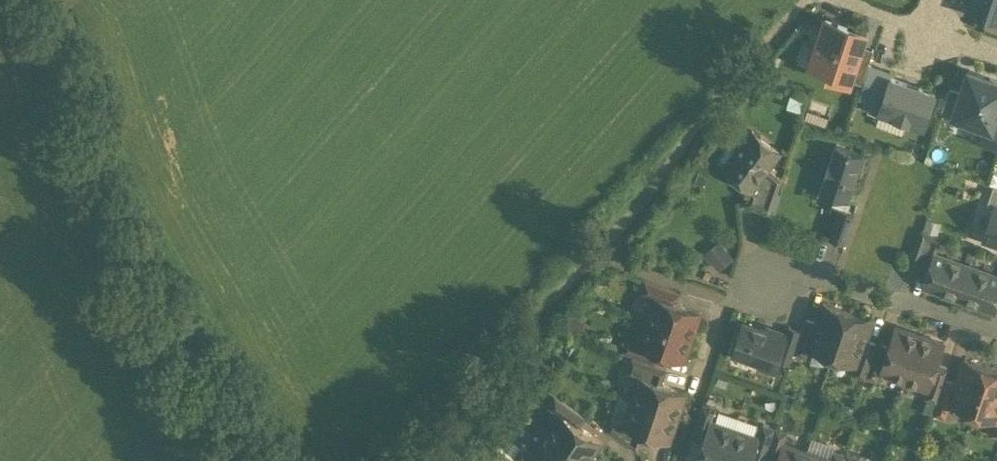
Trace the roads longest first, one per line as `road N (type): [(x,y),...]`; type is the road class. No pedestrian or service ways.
road 1 (residential): [(804,0),(722,89),(609,243),(523,333),(431,460)]
road 2 (residential): [(996,335),(800,272),(731,304)]
road 3 (residential): [(851,0),(996,52)]

